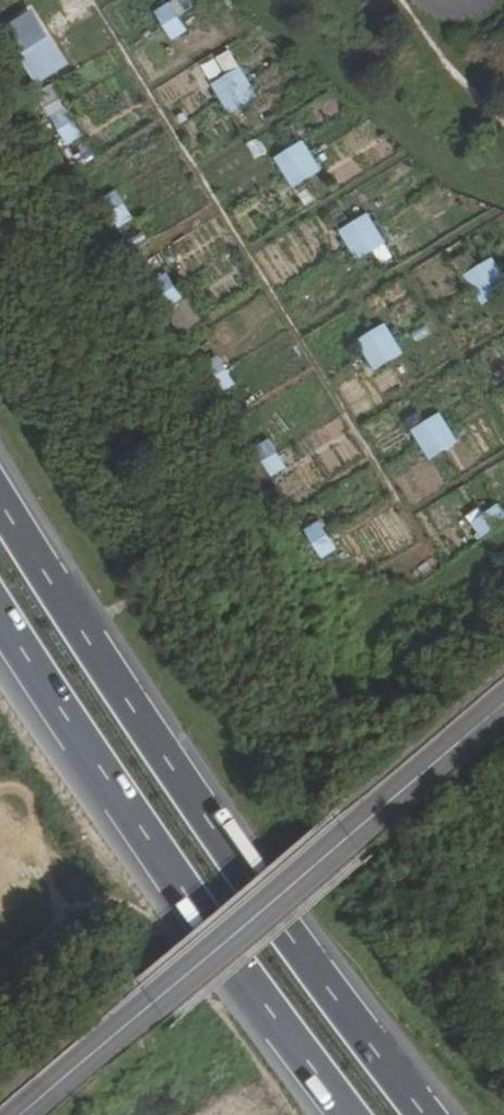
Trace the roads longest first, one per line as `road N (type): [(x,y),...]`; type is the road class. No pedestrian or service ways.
road 1 (trunk): [(427,1114),(327,988),(0,501)]
road 2 (secondary): [(503,703),(22,1114)]
road 3 (trunk): [(0,620),(102,775),(351,1114)]
road 4 (track): [(94,0),(412,512)]
road 5 (track): [(289,1114),(146,920),(60,889),(0,802)]

